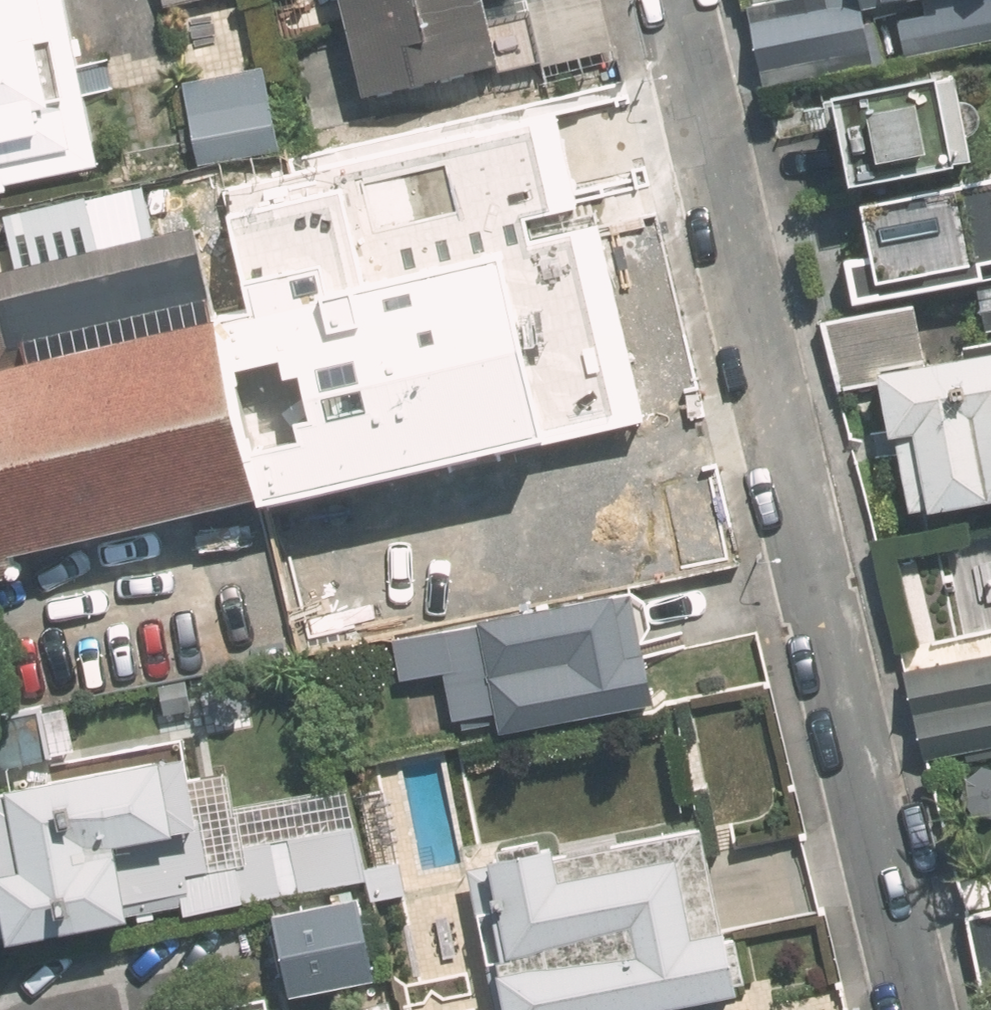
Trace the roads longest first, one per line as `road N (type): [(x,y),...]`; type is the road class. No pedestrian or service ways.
road 1 (residential): [(680,0),(915,1009)]

